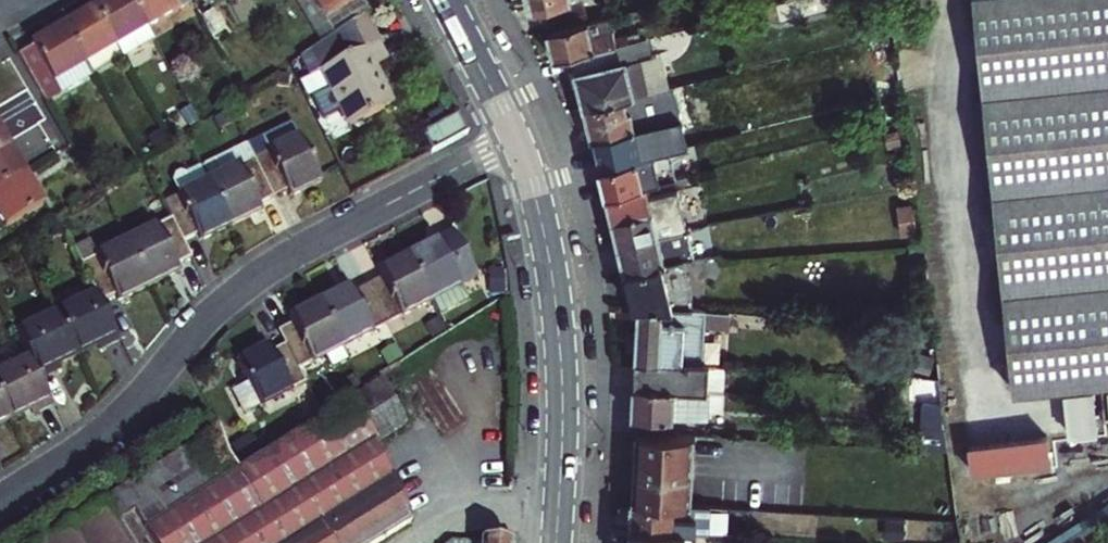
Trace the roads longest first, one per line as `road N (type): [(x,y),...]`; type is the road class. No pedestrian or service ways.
road 1 (residential): [(515,136),(263,272),(110,425),(0,499)]
road 2 (secondary): [(515,136),(556,292),(563,421),(557,542)]
road 3 (secondary): [(445,0),(515,136)]

